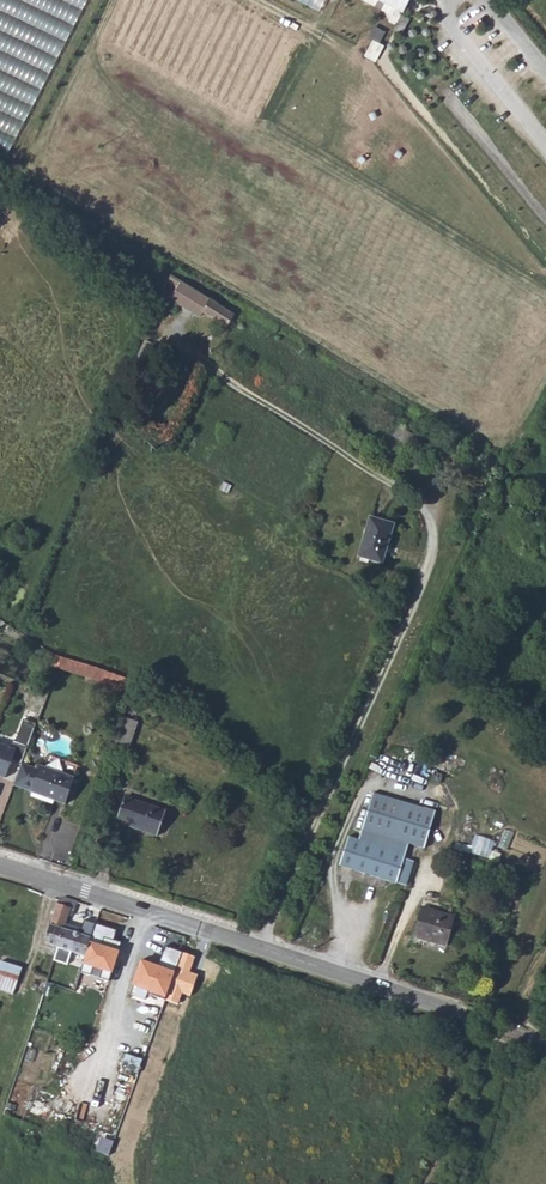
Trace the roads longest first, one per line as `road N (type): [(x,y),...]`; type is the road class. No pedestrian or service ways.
road 1 (track): [(259,946),(421,585),(433,538),(426,511),(404,492),(209,372),(176,338)]
road 2 (tertiary): [(545,1044),(0,865)]

